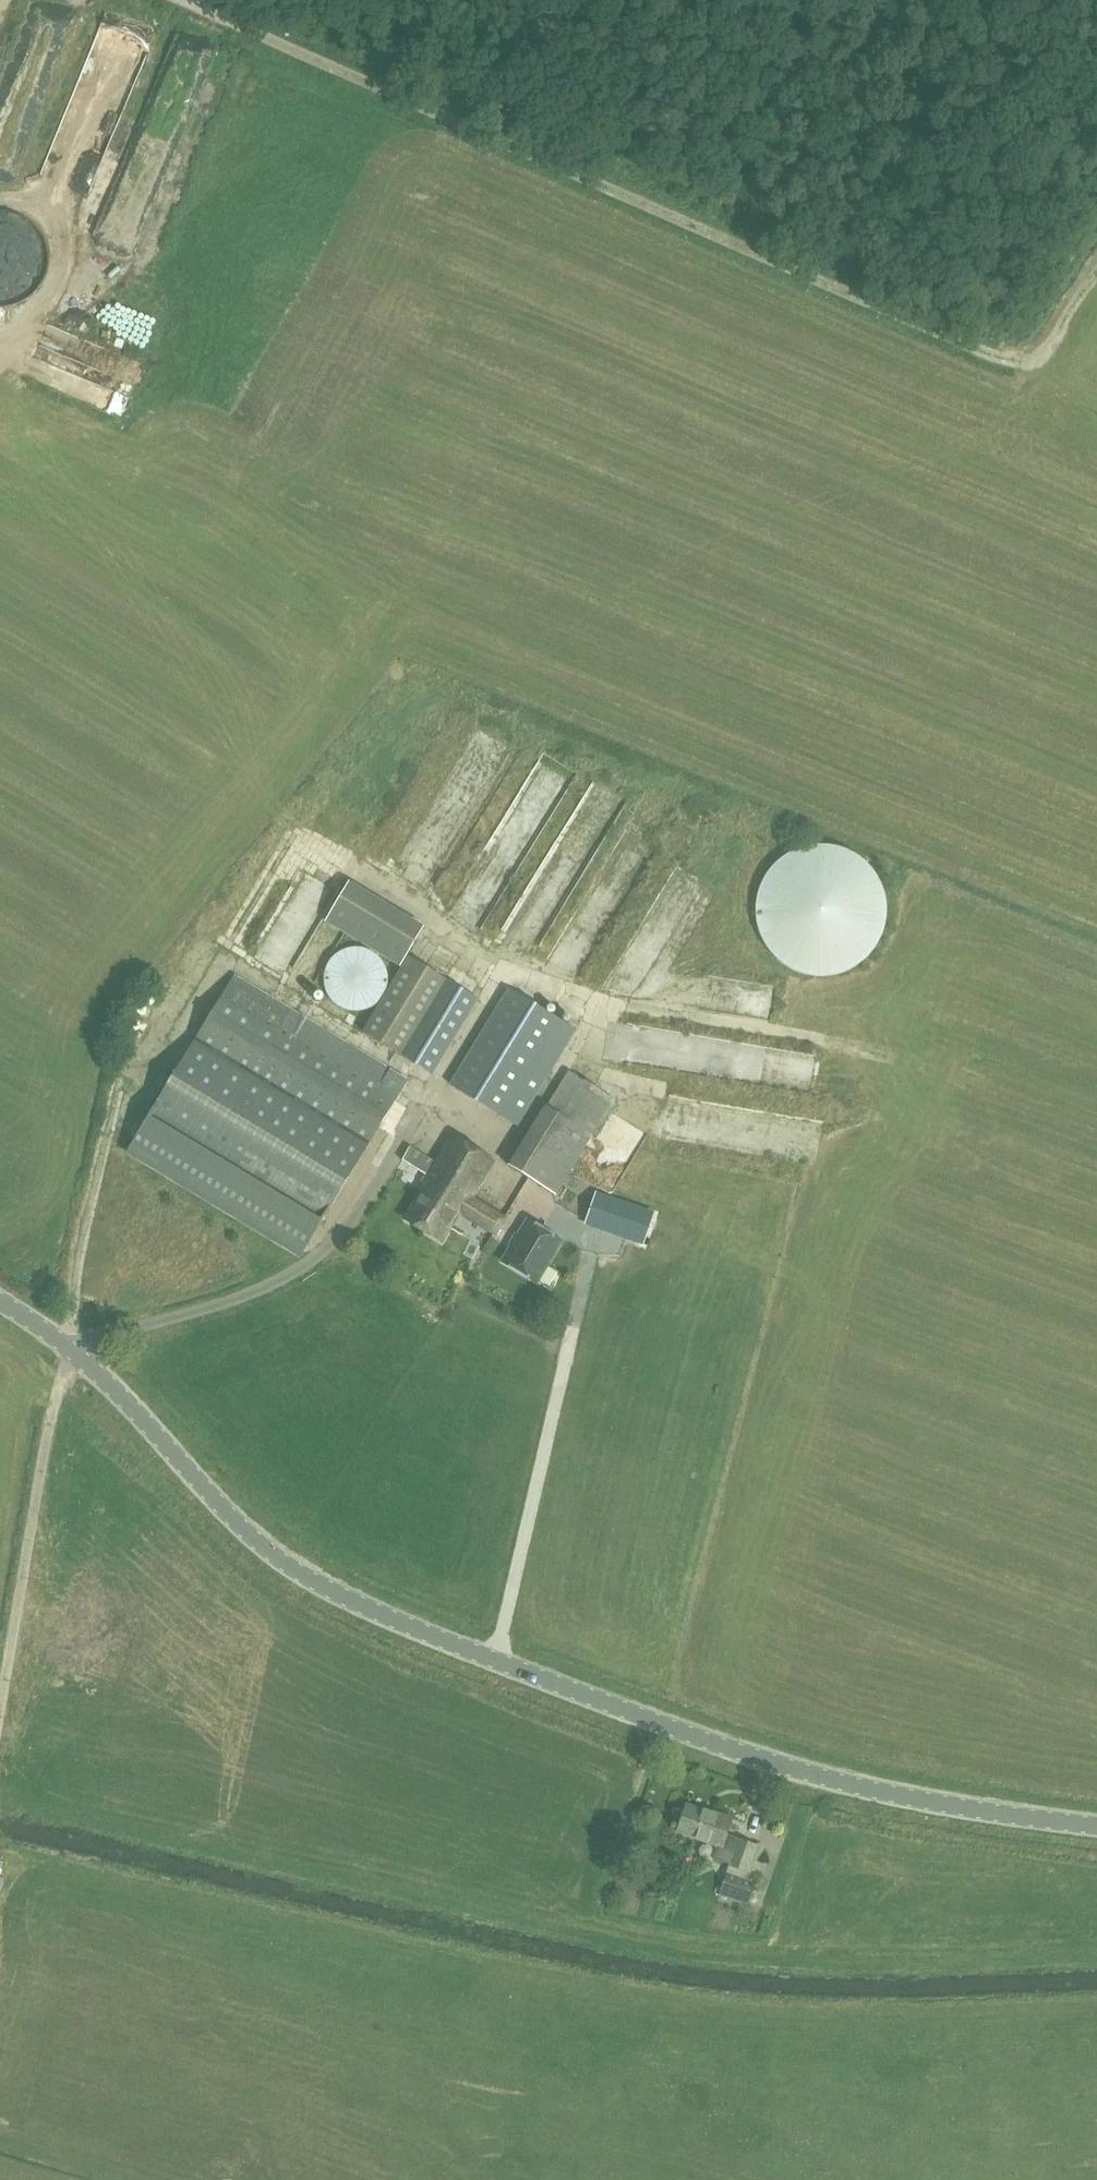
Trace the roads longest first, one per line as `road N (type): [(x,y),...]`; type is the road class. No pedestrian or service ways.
road 1 (tertiary): [(1096,1826),(898,1799),(781,1768),(341,1598),(271,1553),(203,1490),(70,1341),(0,1298)]
road 2 (track): [(70,1341),(81,1248),(117,1088),(206,948)]
road 3 (track): [(0,1710),(70,1341)]

